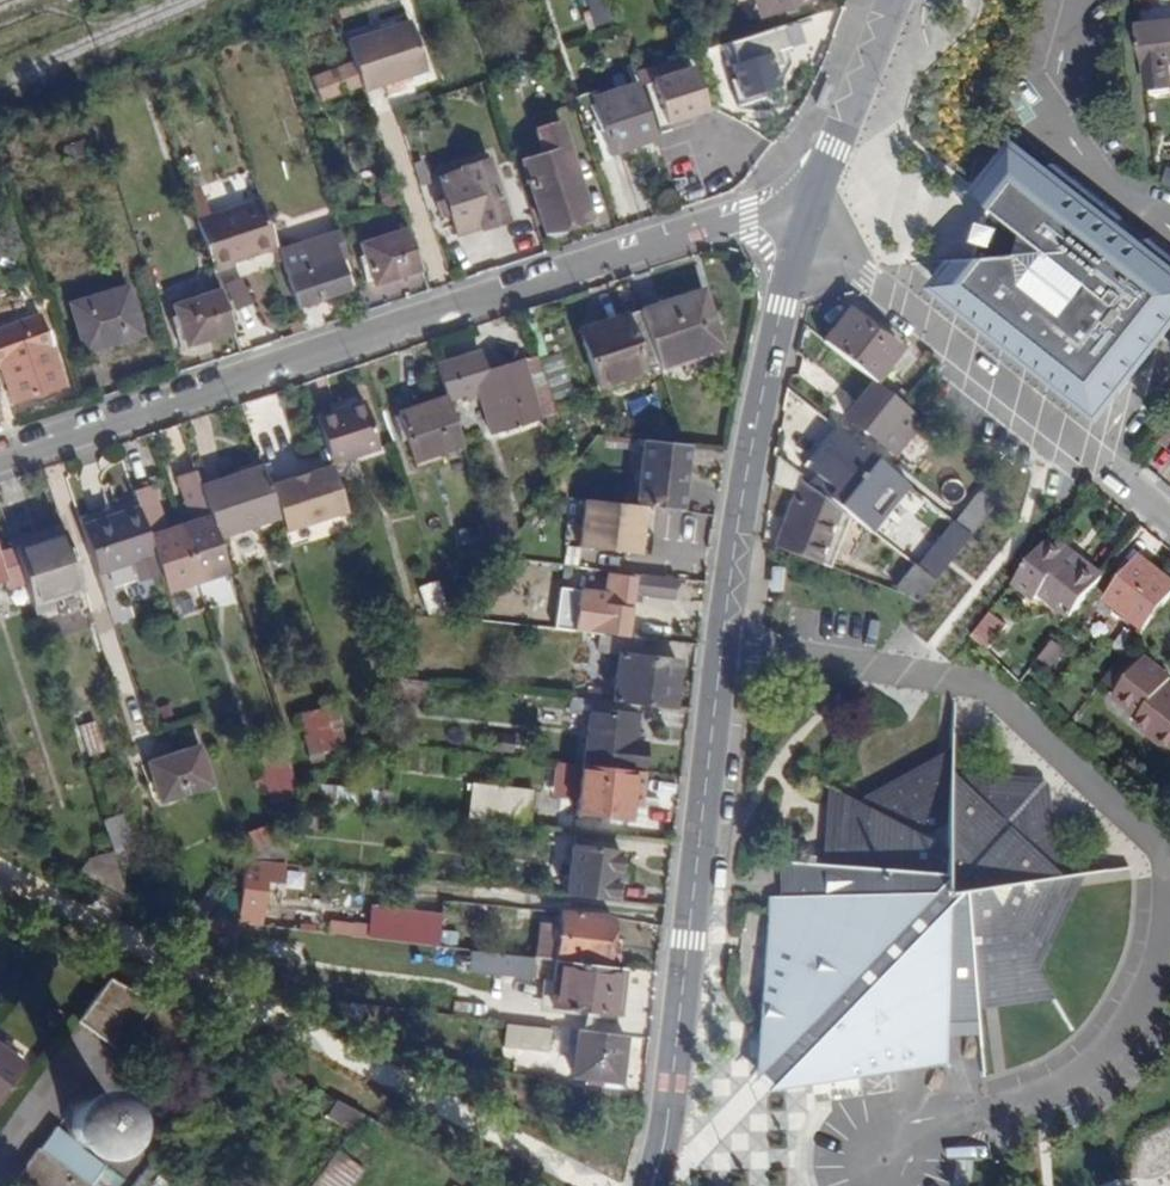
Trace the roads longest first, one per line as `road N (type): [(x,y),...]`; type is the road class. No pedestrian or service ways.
road 1 (tertiary): [(804,220),(746,215),(0,457)]
road 2 (unclassified): [(654,1185),(691,940),(722,644)]
road 3 (unclassified): [(722,644),(993,688),(1155,837),(1169,866)]
road 4 (residential): [(804,220),(1169,518)]
road 5 (unclassified): [(722,644),(748,463),(804,220)]
road 6 (tertiary): [(804,220),(895,0)]

